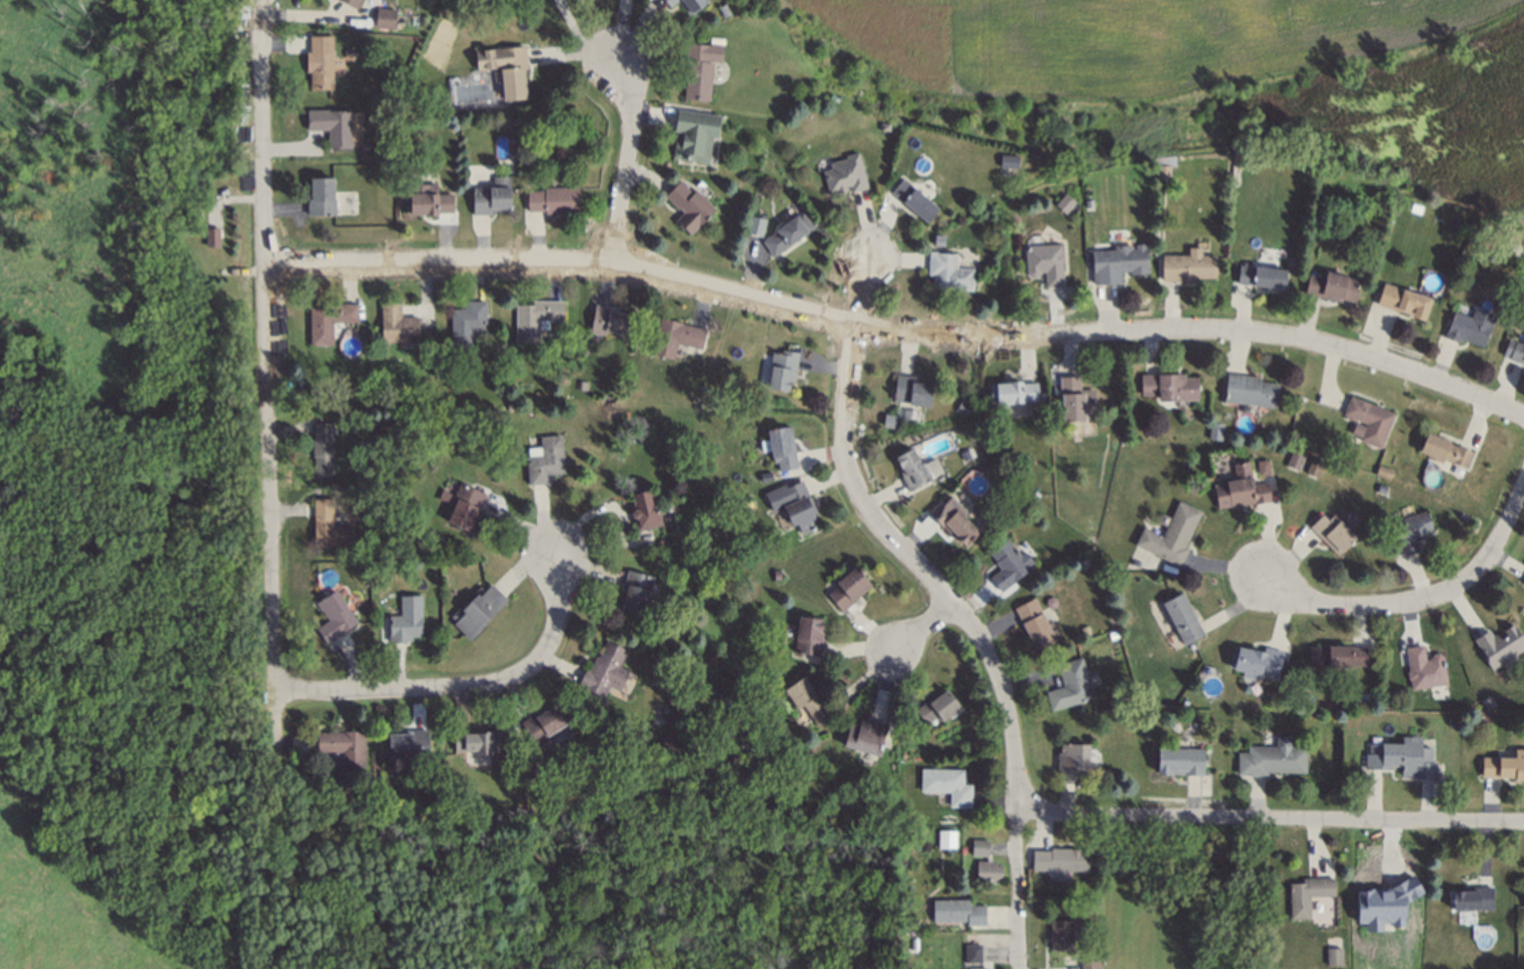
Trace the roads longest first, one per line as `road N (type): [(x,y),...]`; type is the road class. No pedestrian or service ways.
road 1 (residential): [(1523,417),(1347,349),(1269,334),(1191,328),(963,339),(855,326),(613,262),(264,263)]
road 2 (residential): [(264,9),(279,683),(273,755)]
road 3 (residential): [(872,253),(855,326),(847,472),(874,521),(954,602),(986,648),(1008,697),(1017,807)]
road 4 (residential): [(1017,807),(1523,819)]
road 5 (residential): [(279,683),(514,679),(553,637),(555,551)]
road 6 (residential): [(1523,485),(1500,543),(1468,583),(1421,604),(1314,606),(1267,582)]
road 7 (residential): [(613,262),(631,112),(619,63)]
road 8 (residential): [(1017,807),(1019,968)]

